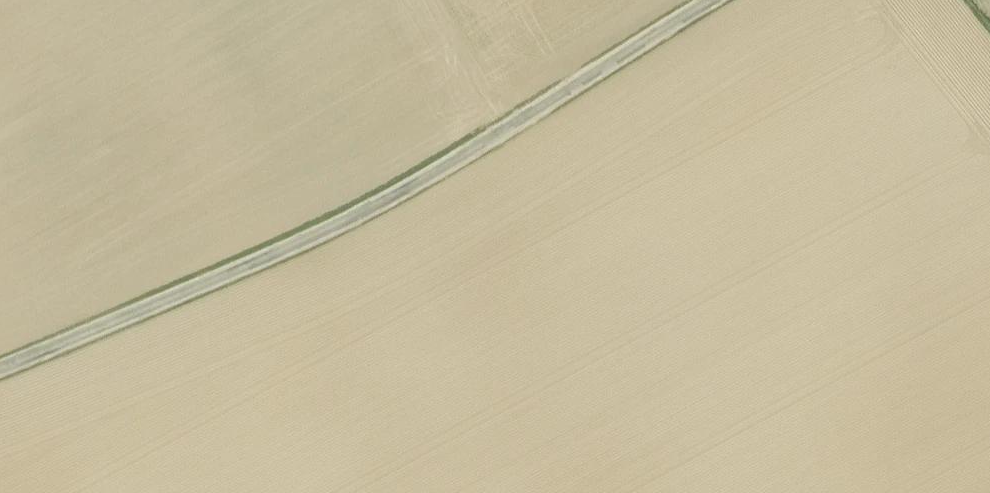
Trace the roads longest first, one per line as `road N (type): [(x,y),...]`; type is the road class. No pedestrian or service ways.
road 1 (unclassified): [(0,369),(373,208),(712,0)]

